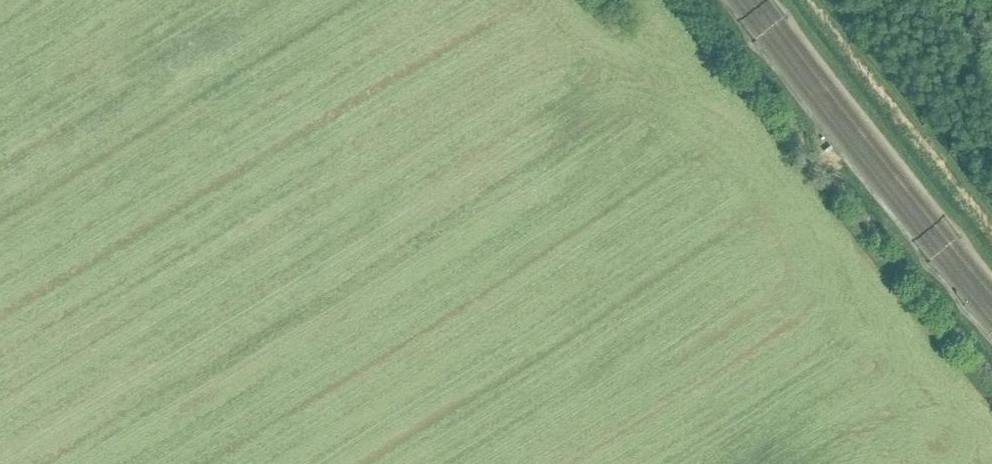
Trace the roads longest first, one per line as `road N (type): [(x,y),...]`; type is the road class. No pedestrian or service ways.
road 1 (track): [(991,211),(819,0)]

